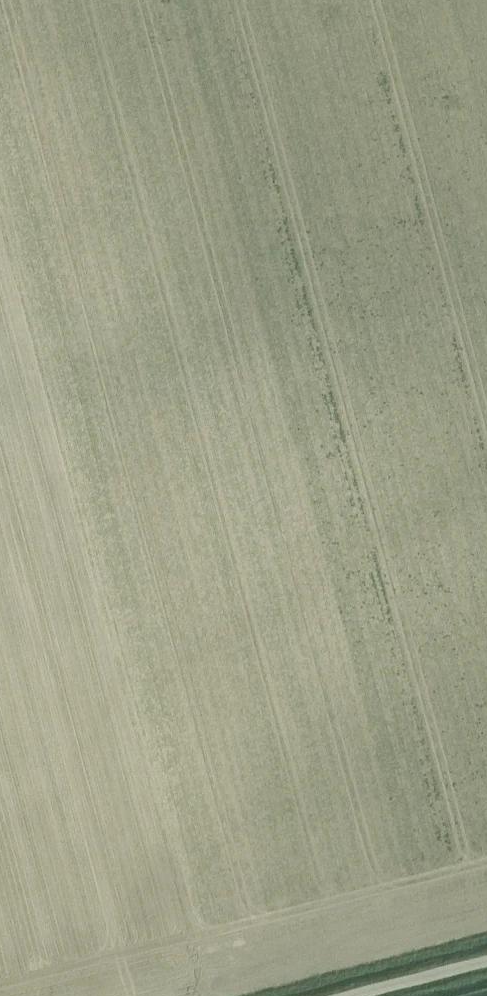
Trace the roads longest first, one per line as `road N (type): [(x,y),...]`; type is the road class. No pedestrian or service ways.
road 1 (unclassified): [(354,995),(486,961)]

